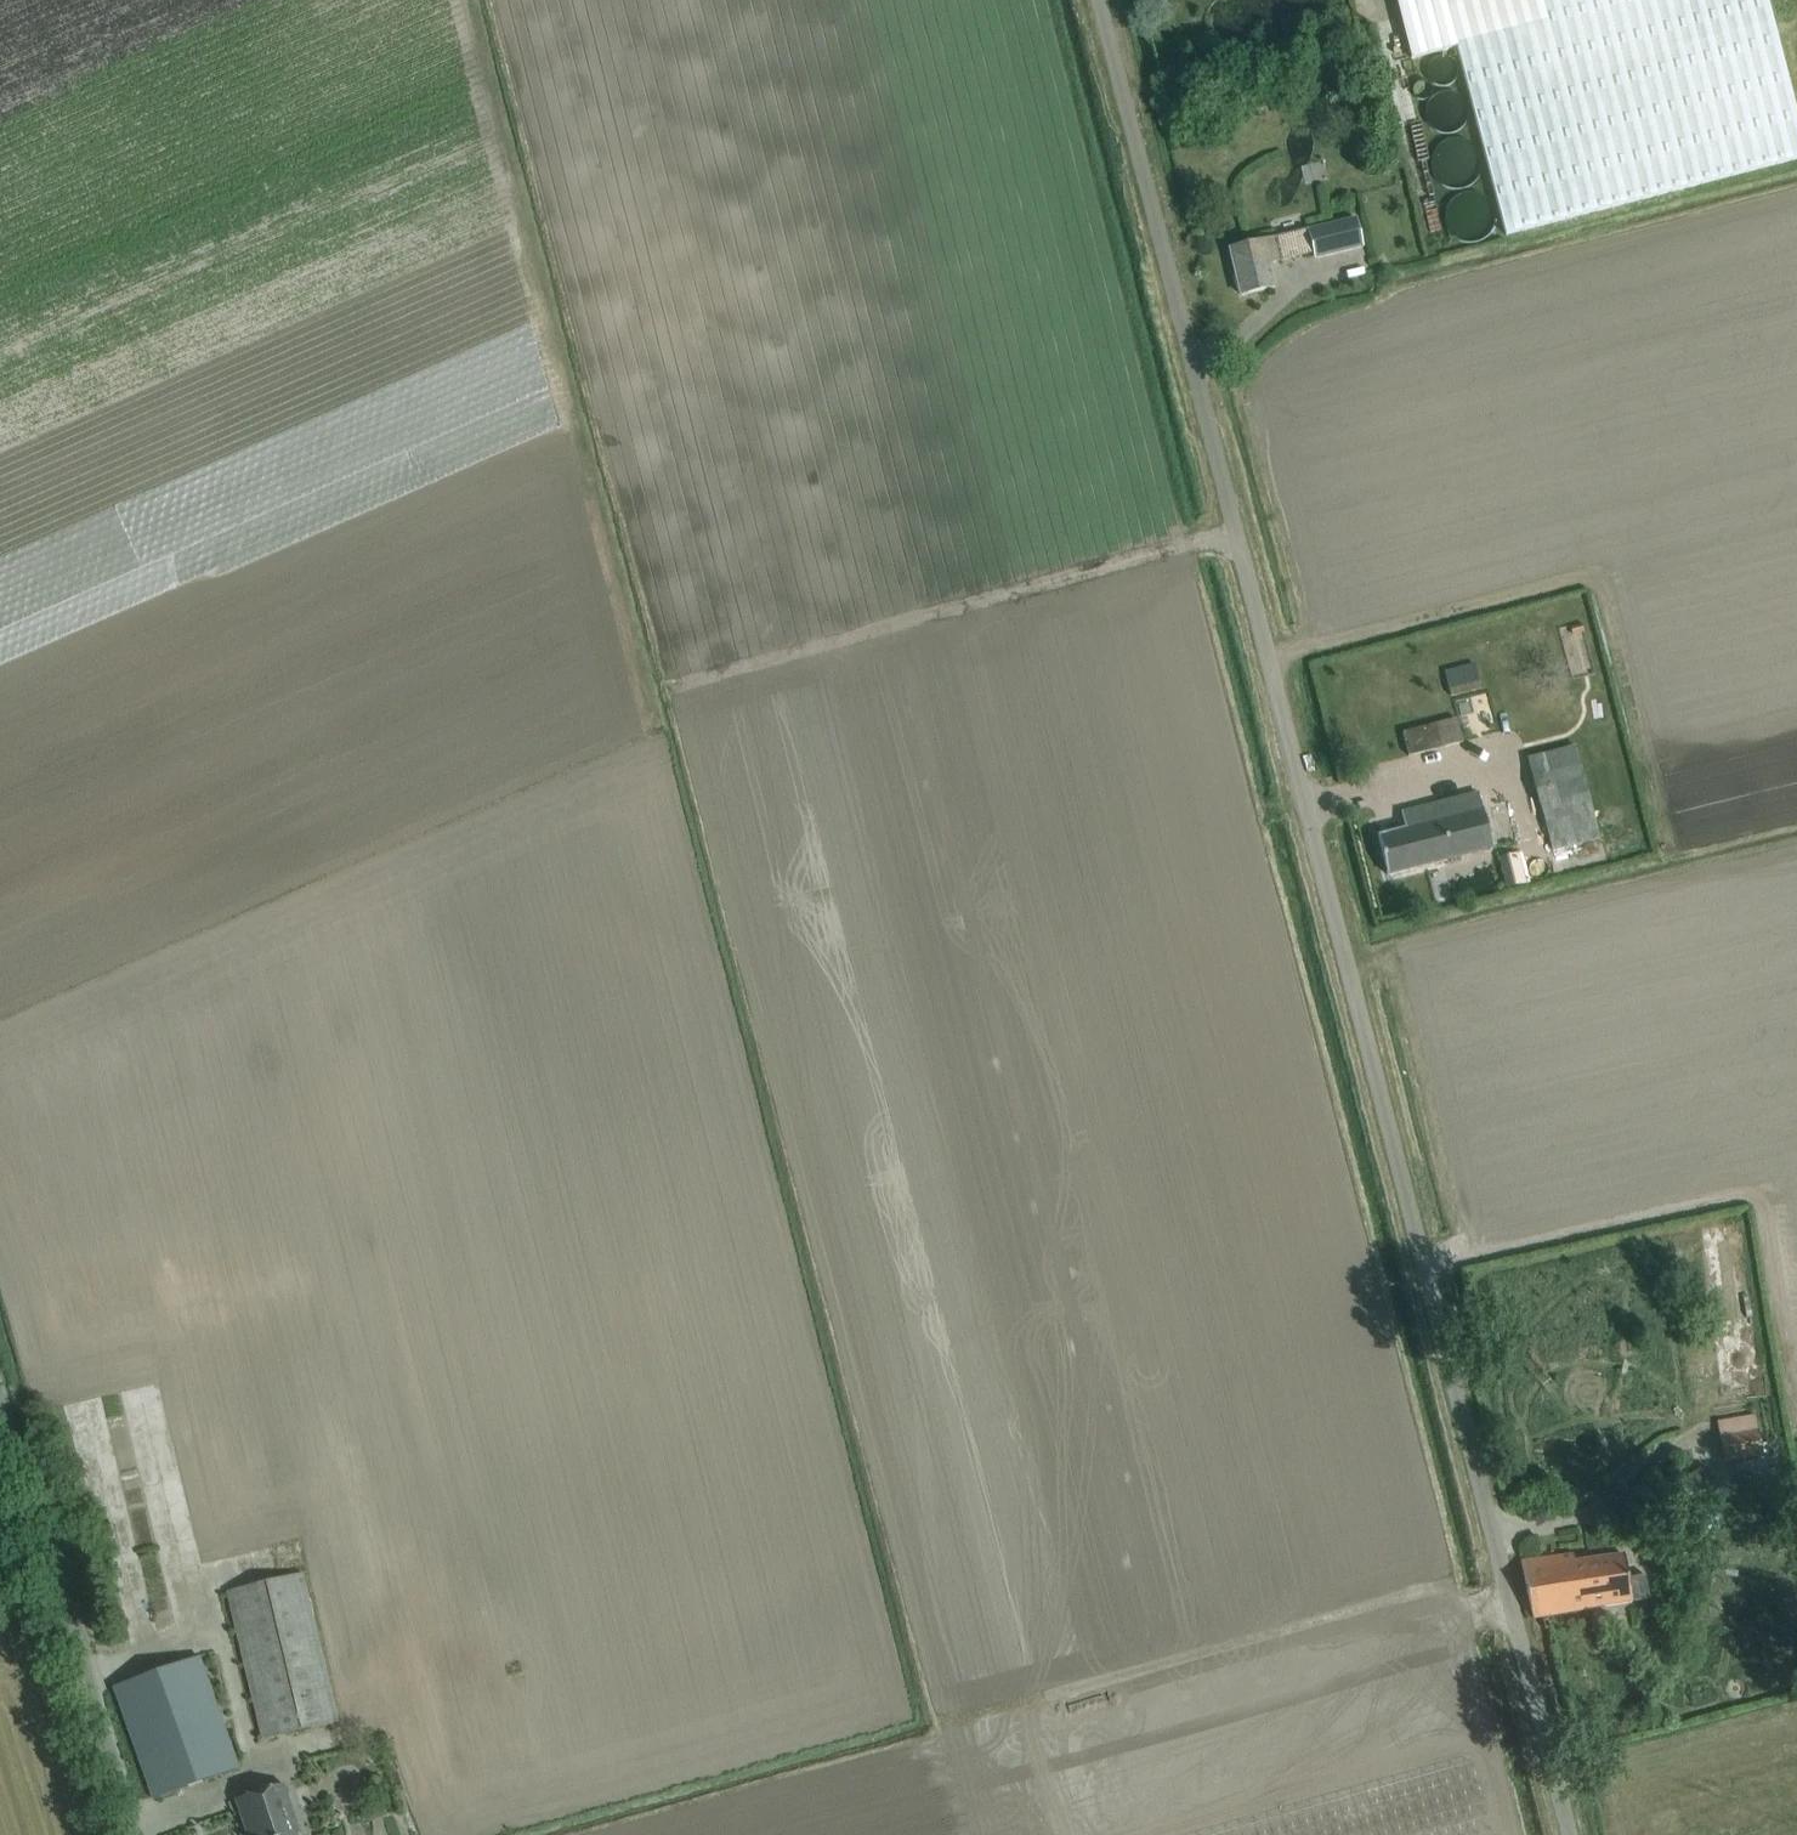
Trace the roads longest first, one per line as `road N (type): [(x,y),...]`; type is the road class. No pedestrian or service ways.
road 1 (unclassified): [(1565,1834),(1093,0)]
road 2 (unclassified): [(131,1834),(0,1415)]

